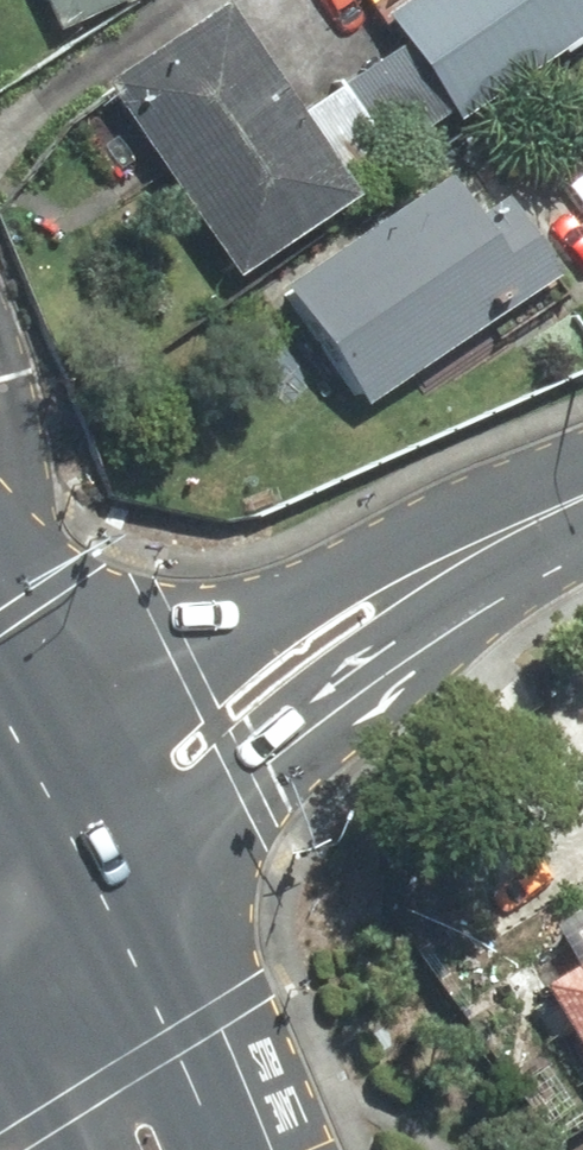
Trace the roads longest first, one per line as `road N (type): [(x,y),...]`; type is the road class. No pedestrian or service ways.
road 1 (tertiary): [(76,771),(190,666),(271,607),(443,524),(582,490)]
road 2 (tertiary): [(582,511),(459,604),(275,763),(155,906)]
road 3 (primary): [(155,906),(248,1149)]
road 4 (tertiary): [(155,906),(0,1036)]
road 5 (primary): [(76,771),(155,906)]
road 6 (primary): [(0,647),(76,771)]
road 7 (unclassified): [(0,370),(7,453),(0,494)]

